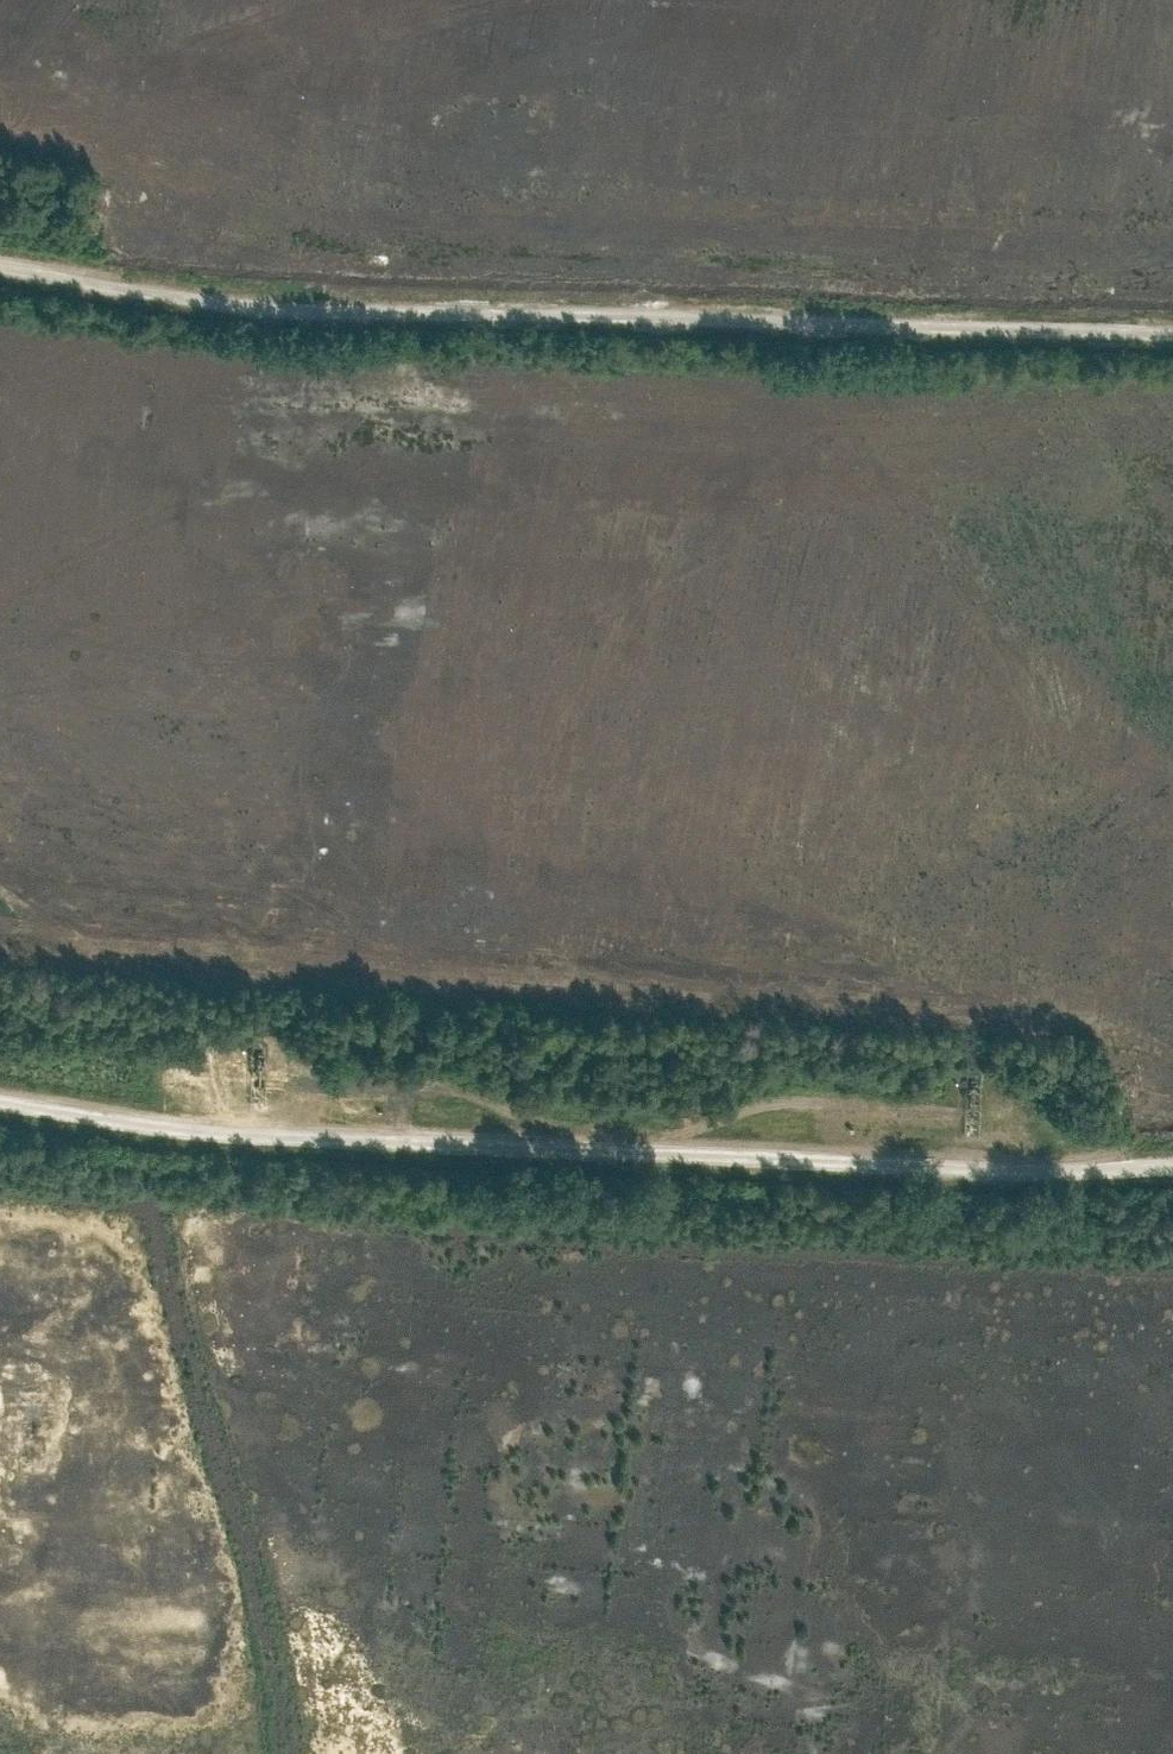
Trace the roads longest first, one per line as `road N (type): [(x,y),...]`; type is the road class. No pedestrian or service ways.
road 1 (track): [(0,1087),(253,1126),(1083,1154),(1172,1149)]
road 2 (track): [(1172,328),(323,297),(0,253)]

